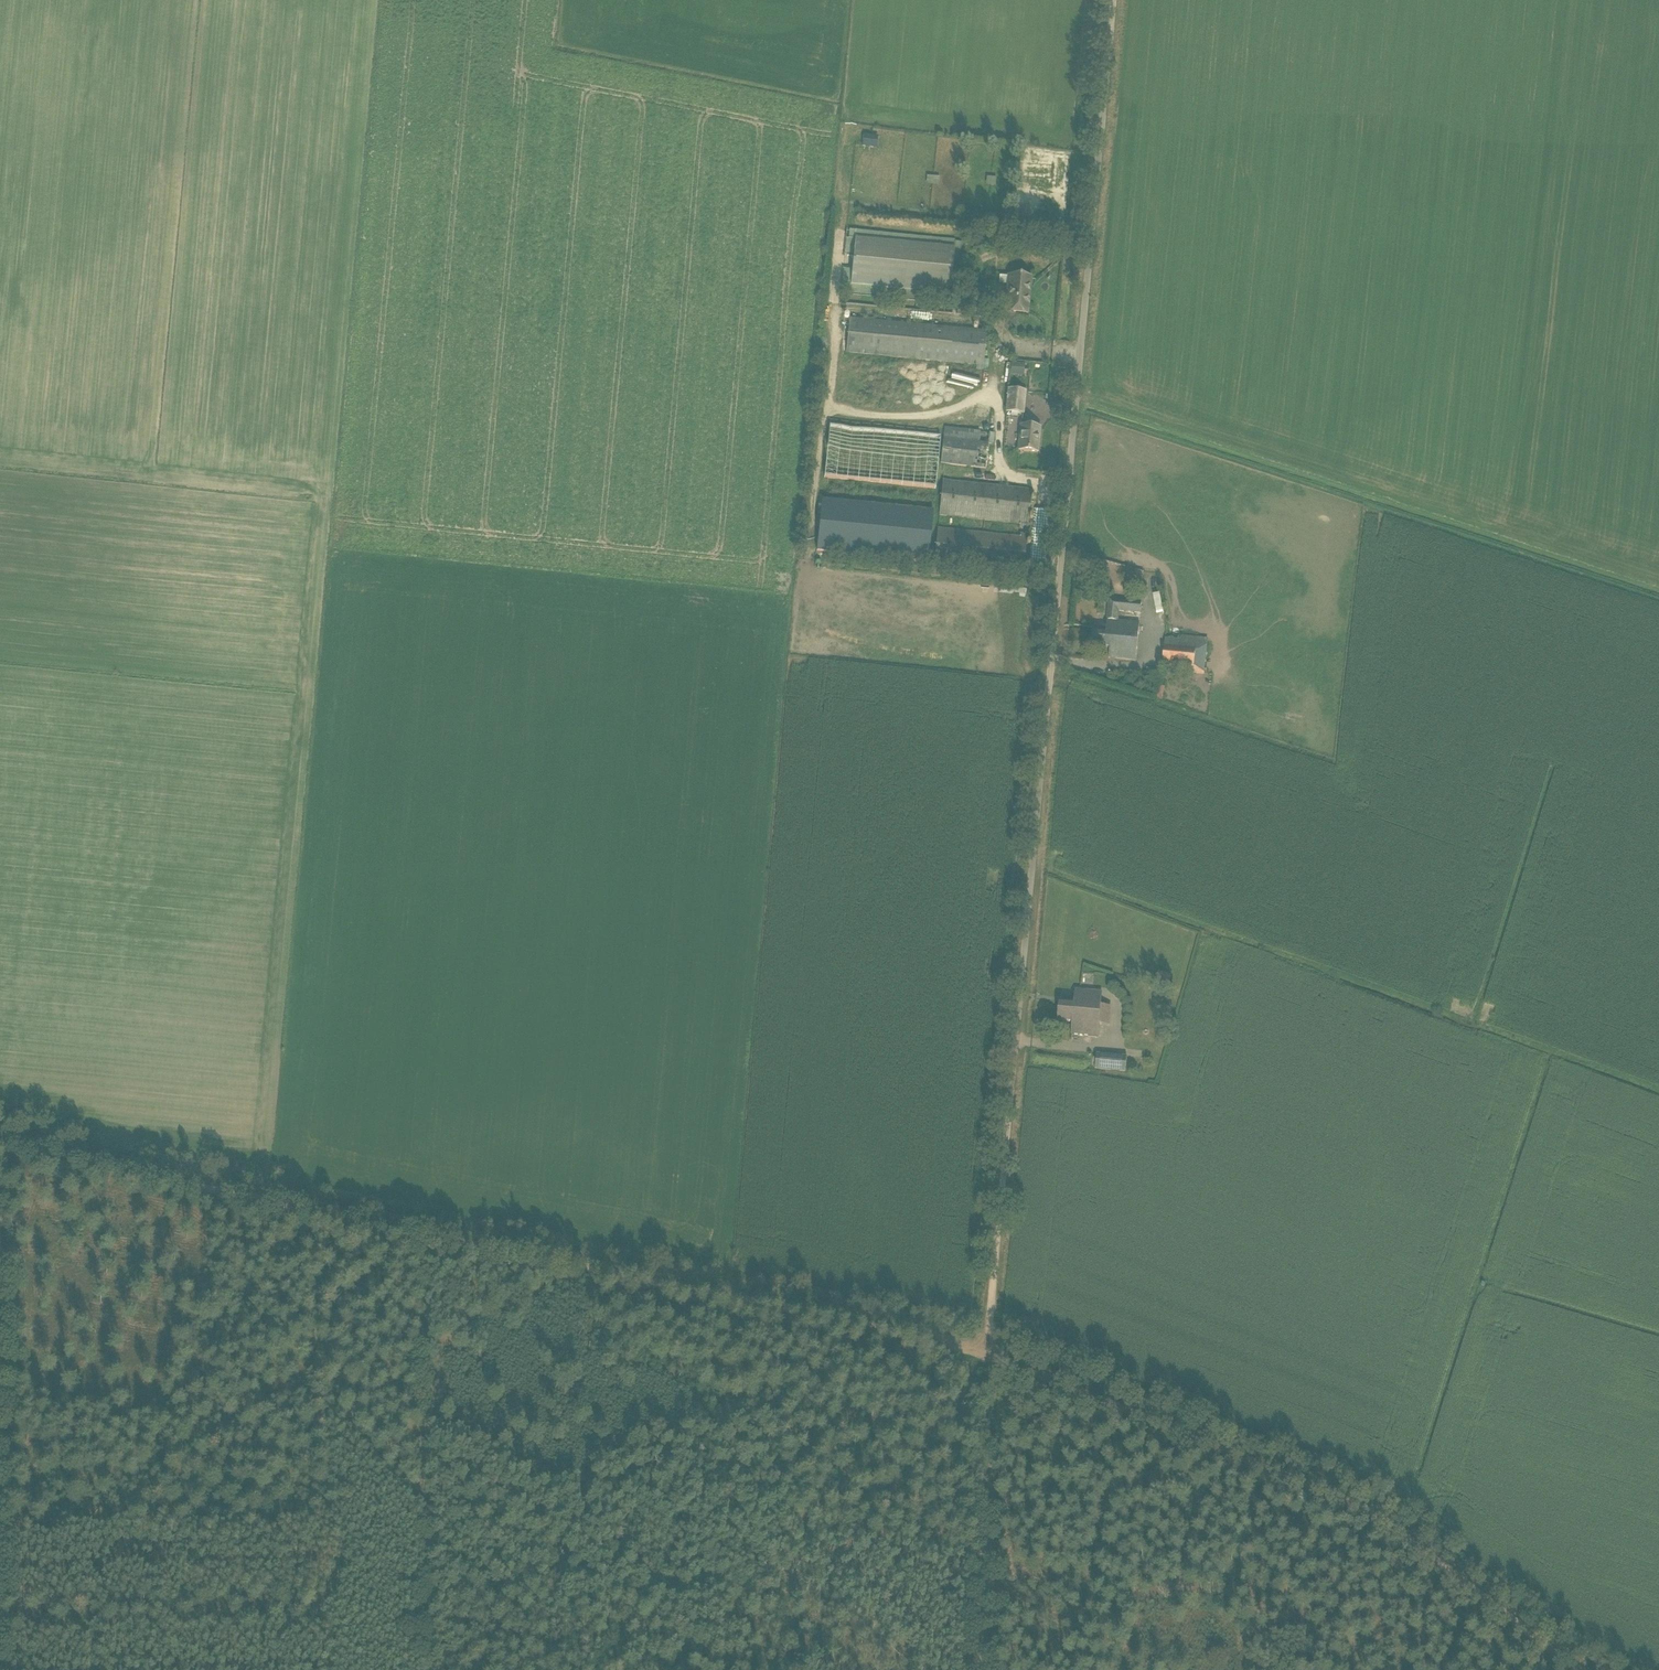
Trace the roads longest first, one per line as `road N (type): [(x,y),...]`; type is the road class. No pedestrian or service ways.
road 1 (track): [(1578,1669),(1344,1498),(984,1351),(0,1137)]
road 2 (unclassified): [(984,1351),(1112,0)]

